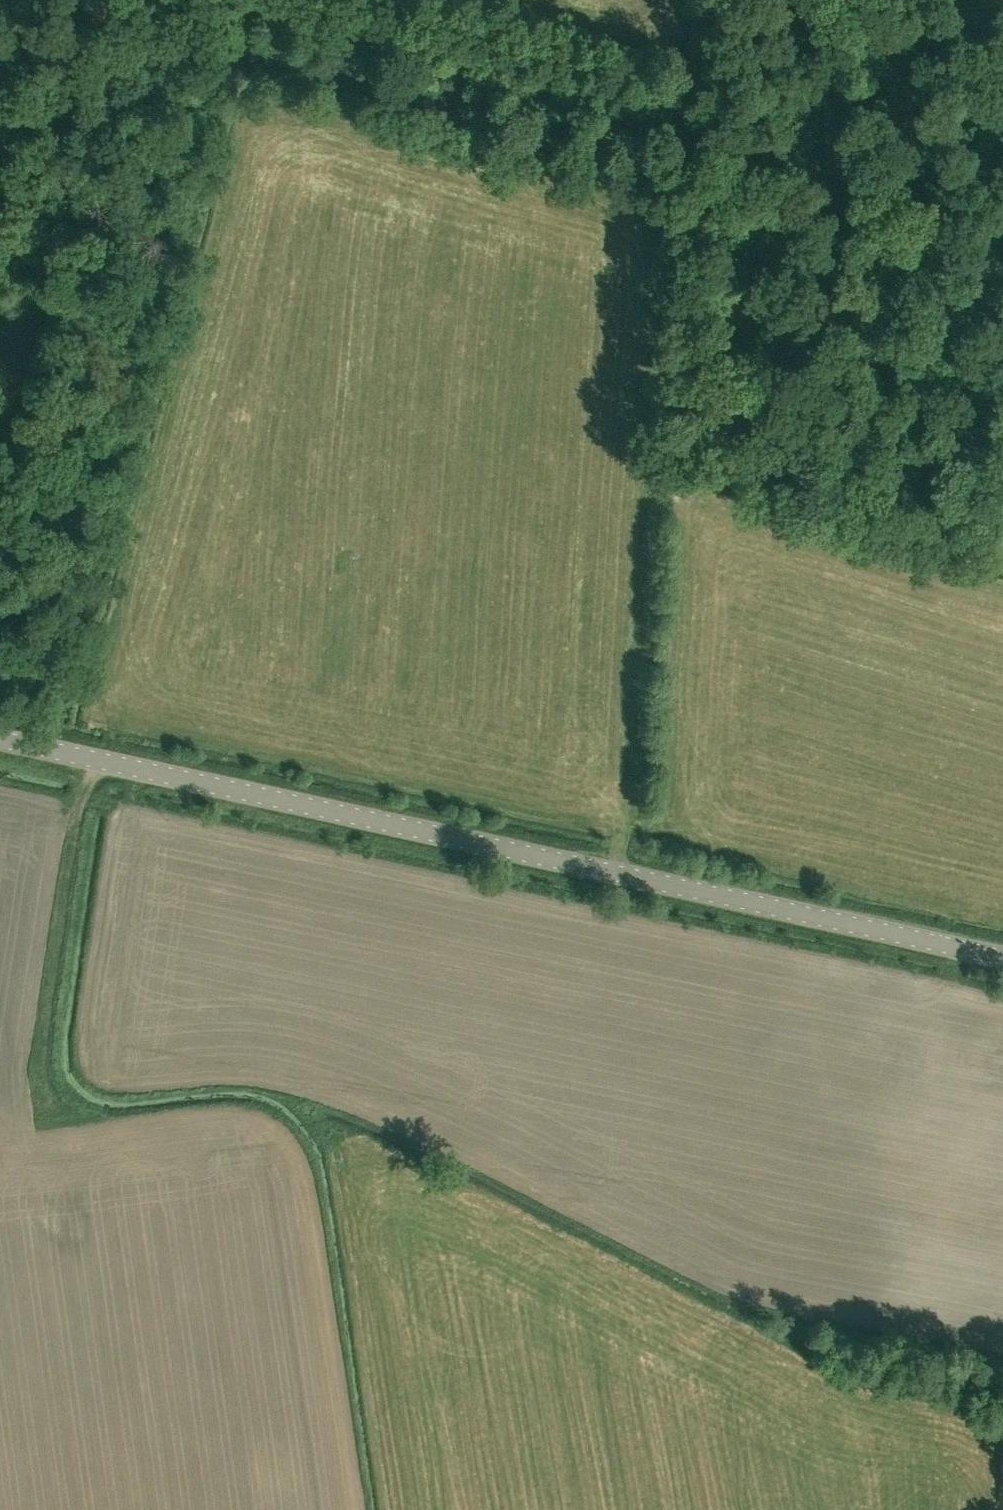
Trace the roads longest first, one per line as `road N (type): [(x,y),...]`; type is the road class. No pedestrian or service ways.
road 1 (tertiary): [(1002,960),(0,741)]

